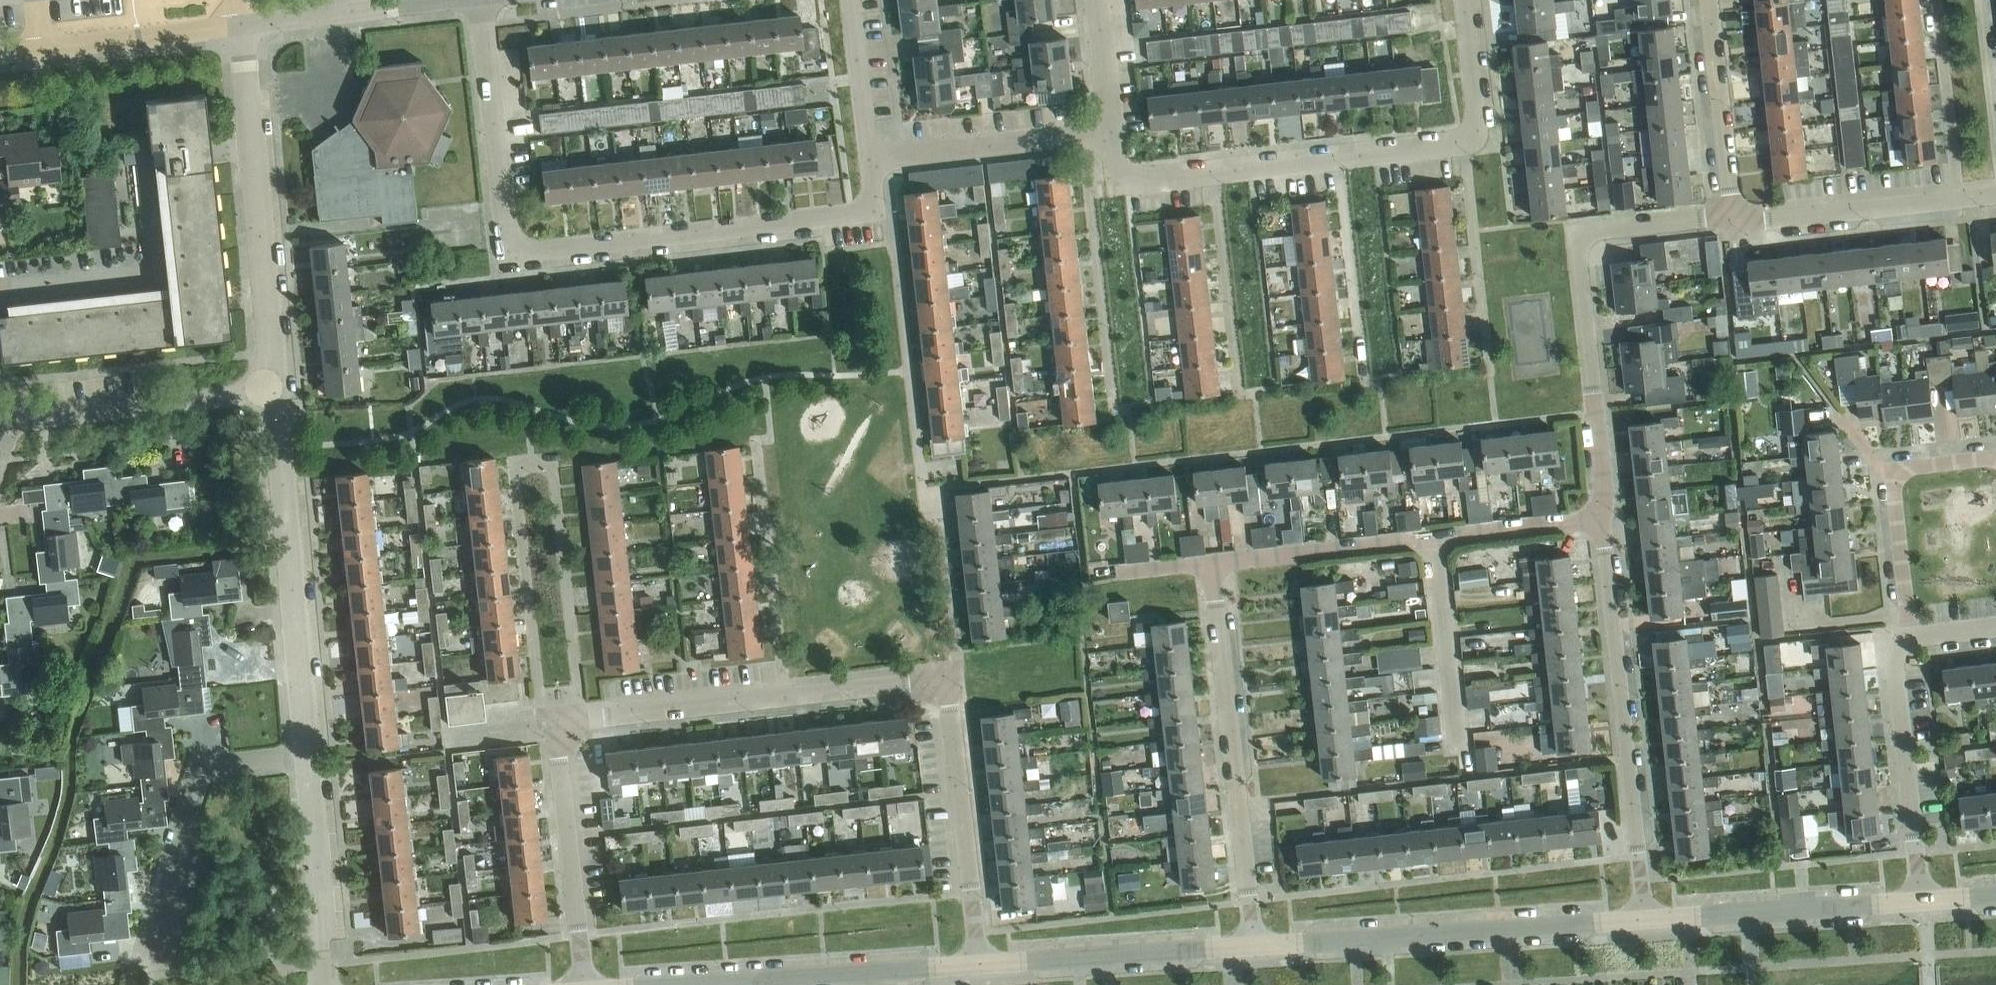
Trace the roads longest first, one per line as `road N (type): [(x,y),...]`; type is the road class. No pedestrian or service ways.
road 1 (residential): [(1252,947),(1212,562),(1604,514)]
road 2 (residential): [(875,156),(879,208),(659,237),(510,246),(481,0)]
road 3 (residential): [(542,724),(515,481),(539,468),(554,477),(579,720)]
road 4 (residential): [(800,693),(947,674),(980,965)]
road 5 (residential): [(1604,514),(1578,234),(1731,217)]
road 6 (residential): [(1646,921),(1604,514)]
road 7 (residential): [(1252,947),(1646,921)]
road 8 (residential): [(1464,145),(1147,180),(1110,157),(1103,127)]
road 9 (residential): [(276,392),(239,28)]
road 10 (residential): [(306,753),(276,392)]
road 11 (residential): [(140,965),(194,781),(215,764),(306,753)]
road 12 (residential): [(674,984),(980,965)]
road 13 (residential): [(1646,921),(1924,901)]
road 14 (residential): [(1115,404),(1075,131)]
road 15 (residential): [(980,965),(1252,947)]
road 16 (residential): [(1924,901),(1894,663),(1912,637)]
road 17 (residential): [(1912,637),(1893,479),(1905,468),(1995,457)]
road 18 (residential): [(586,984),(555,722)]
road 19 (residential): [(800,693),(776,435)]
road 20 (unclassified): [(0,52),(239,28)]
road 21 (residential): [(45,421),(276,392)]
road 22 (residential): [(327,984),(306,753)]
road 23 (residential): [(1731,217),(1764,221),(1960,197)]
road 24 (residential): [(579,720),(800,693)]
road 25 (residential): [(1731,217),(1708,0)]
road 26 (residential): [(875,156),(1075,131)]
road 27 (residential): [(1938,0),(1960,197)]
road 28 (residential): [(856,0),(875,156)]
road 29 (residential): [(1464,145),(1478,115),(1465,0)]
road 30 (residential): [(0,554),(45,421)]
road 31 (residential): [(1995,135),(1979,0)]
road 32 (residential): [(1103,127),(1090,0)]

